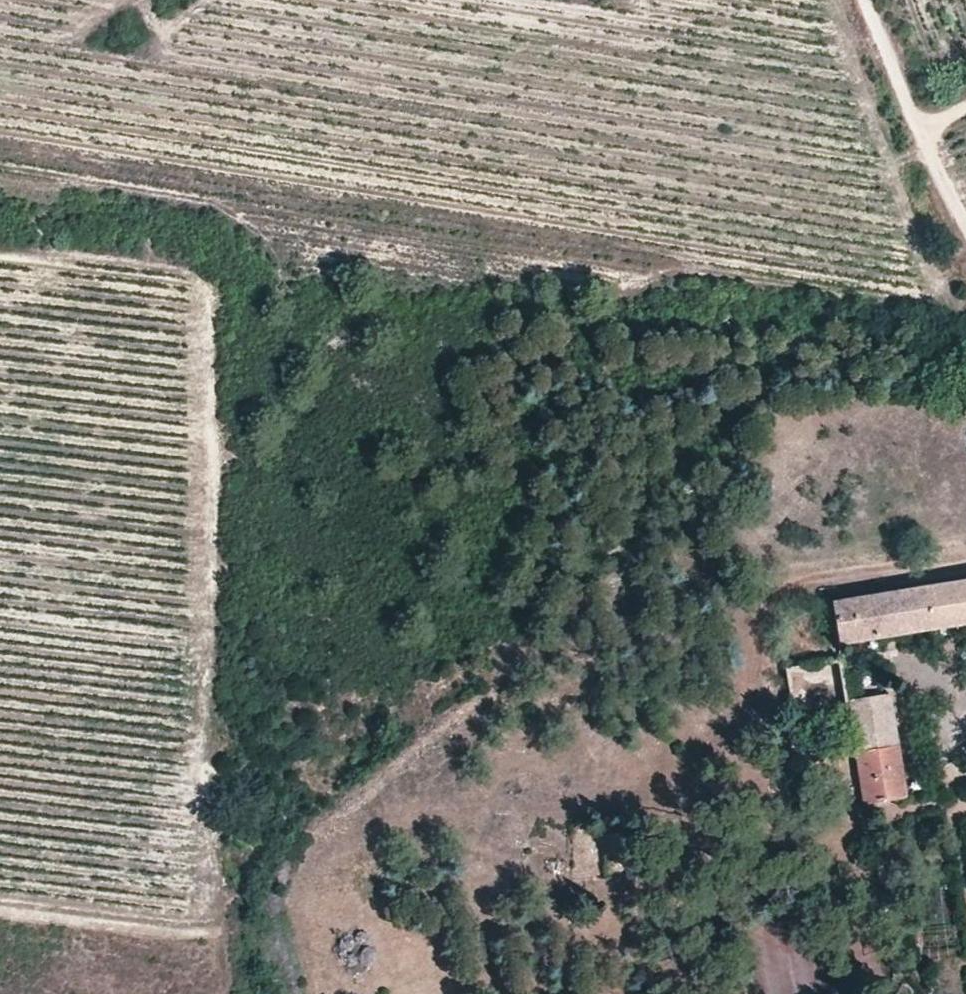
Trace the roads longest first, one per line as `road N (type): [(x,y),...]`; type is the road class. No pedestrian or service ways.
road 1 (track): [(965,204),(866,0)]

